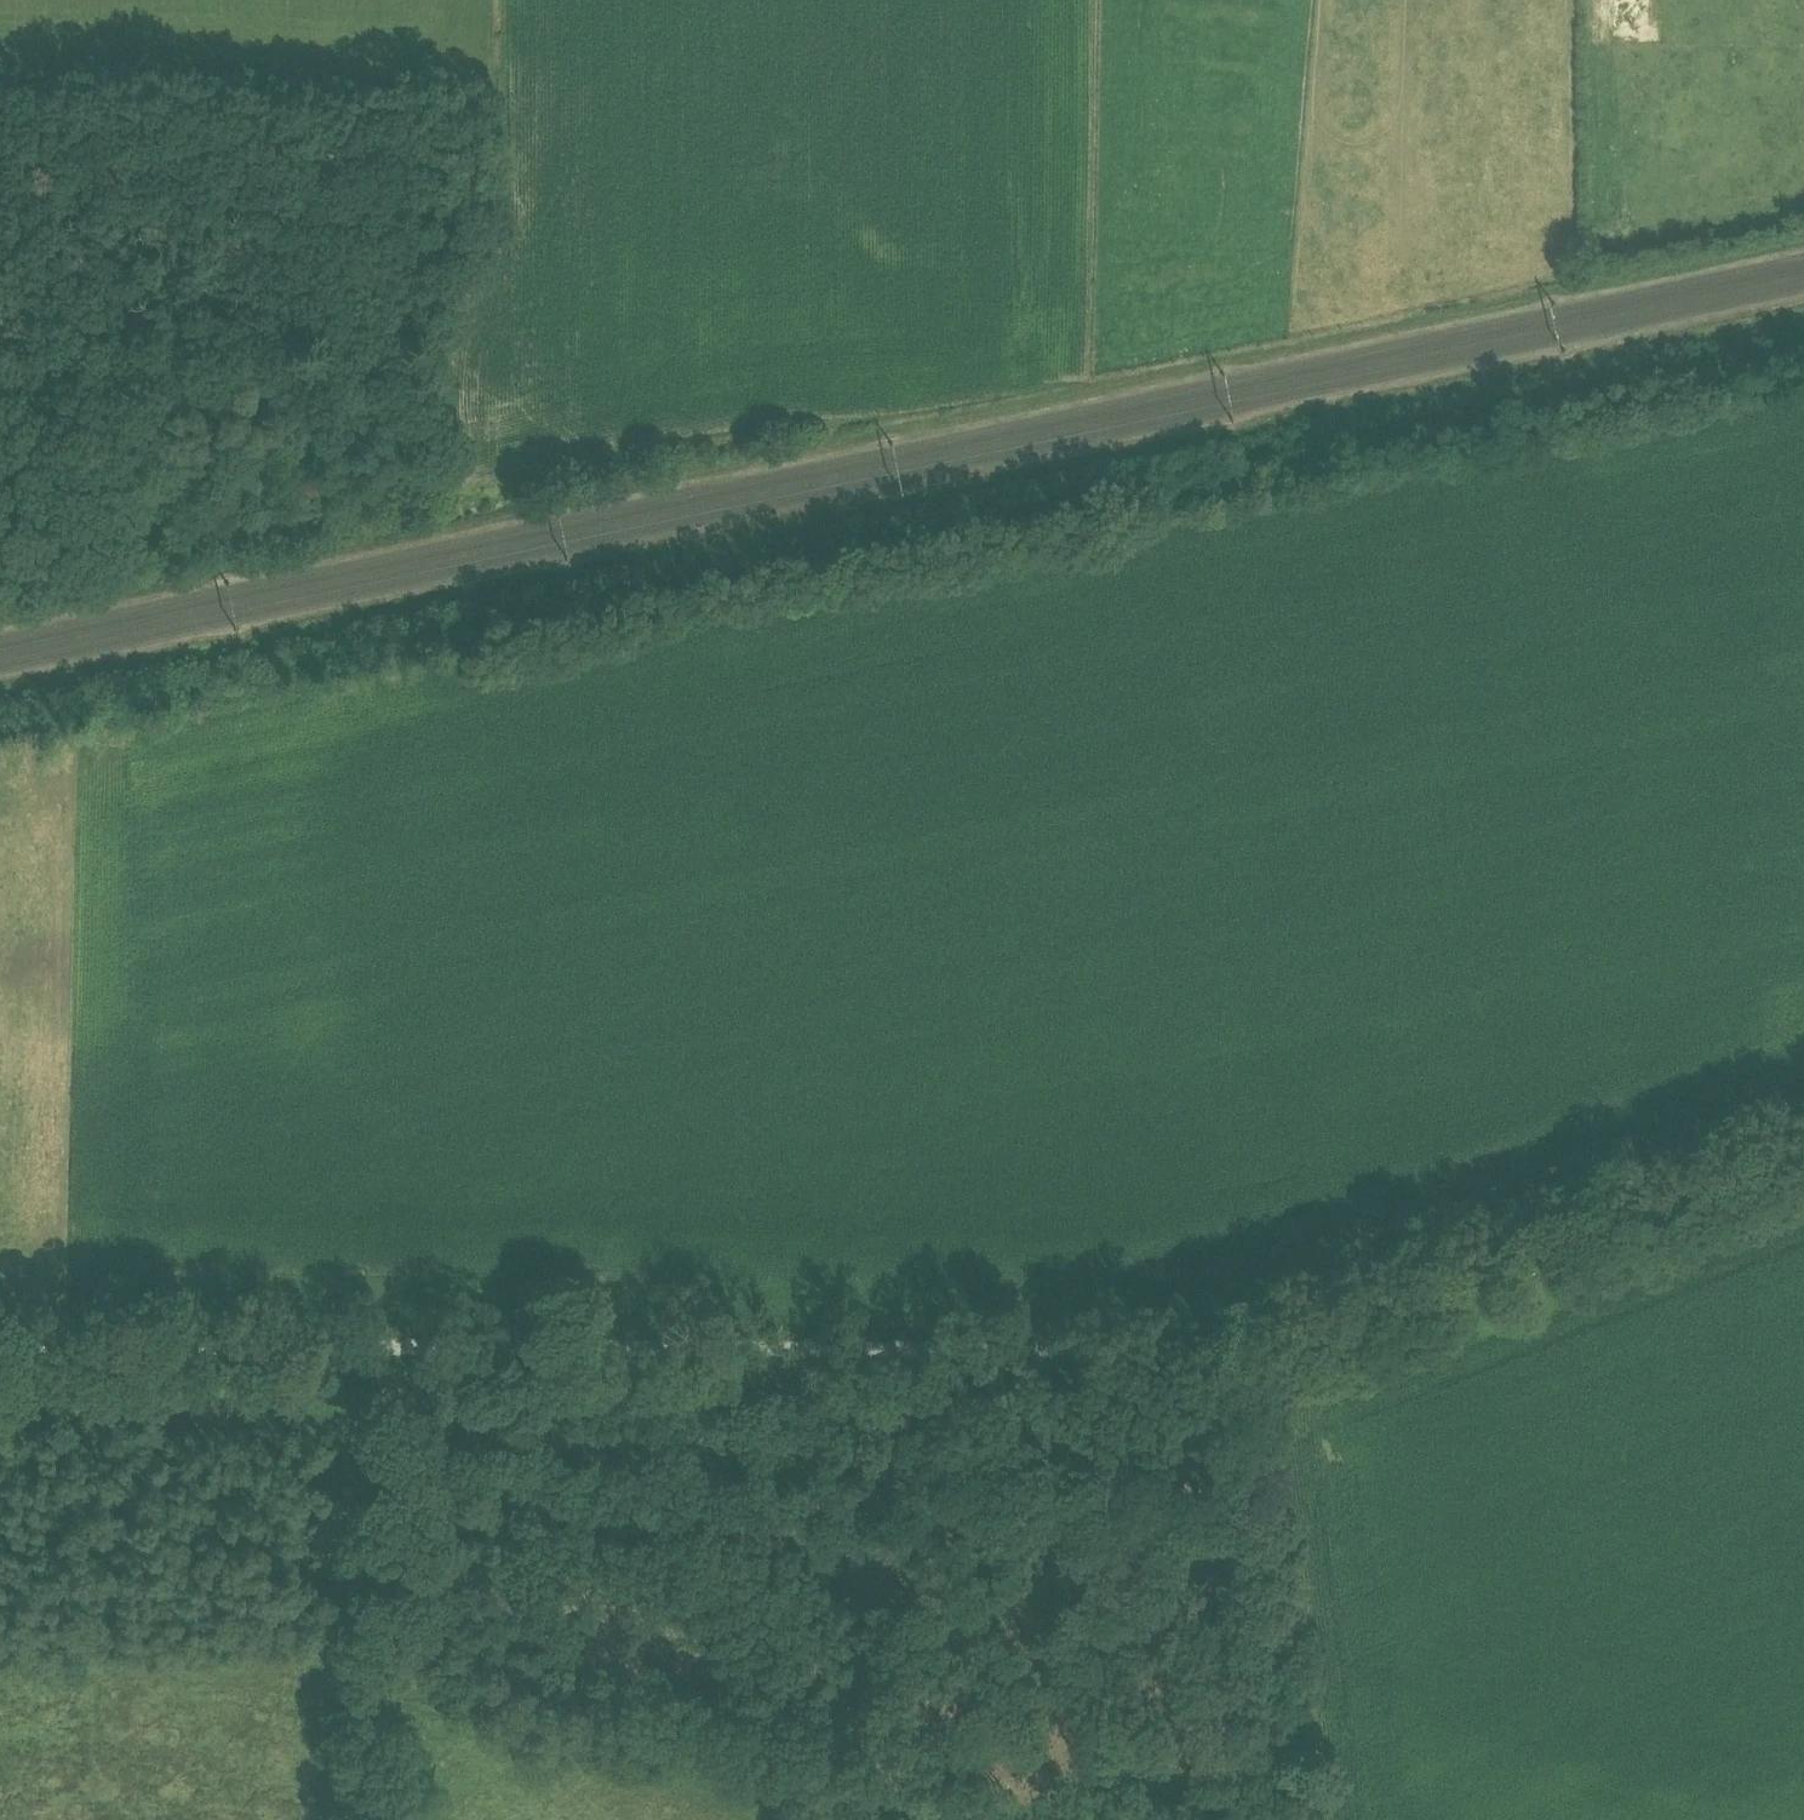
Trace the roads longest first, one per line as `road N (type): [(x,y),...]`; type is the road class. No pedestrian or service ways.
road 1 (track): [(1803,1150),(1269,1338),(1207,1347),(0,1364)]

